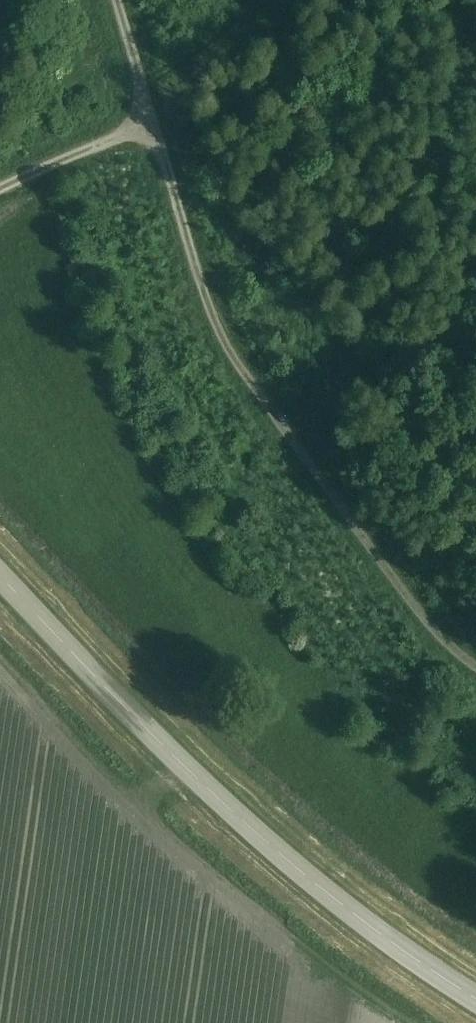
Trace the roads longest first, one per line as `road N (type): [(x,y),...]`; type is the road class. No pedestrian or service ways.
road 1 (track): [(0,187),(150,127),(207,300),(238,359),(403,594),(475,674)]
road 2 (unclassified): [(475,999),(295,867),(125,709),(0,576)]
road 3 (track): [(106,0),(150,127)]

